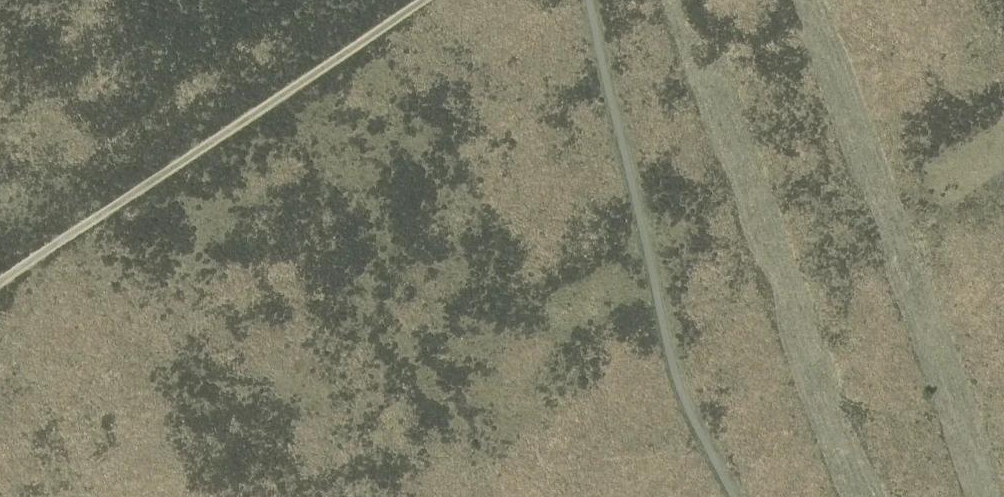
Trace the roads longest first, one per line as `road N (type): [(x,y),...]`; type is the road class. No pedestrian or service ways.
road 1 (track): [(0,280),(420,0)]

